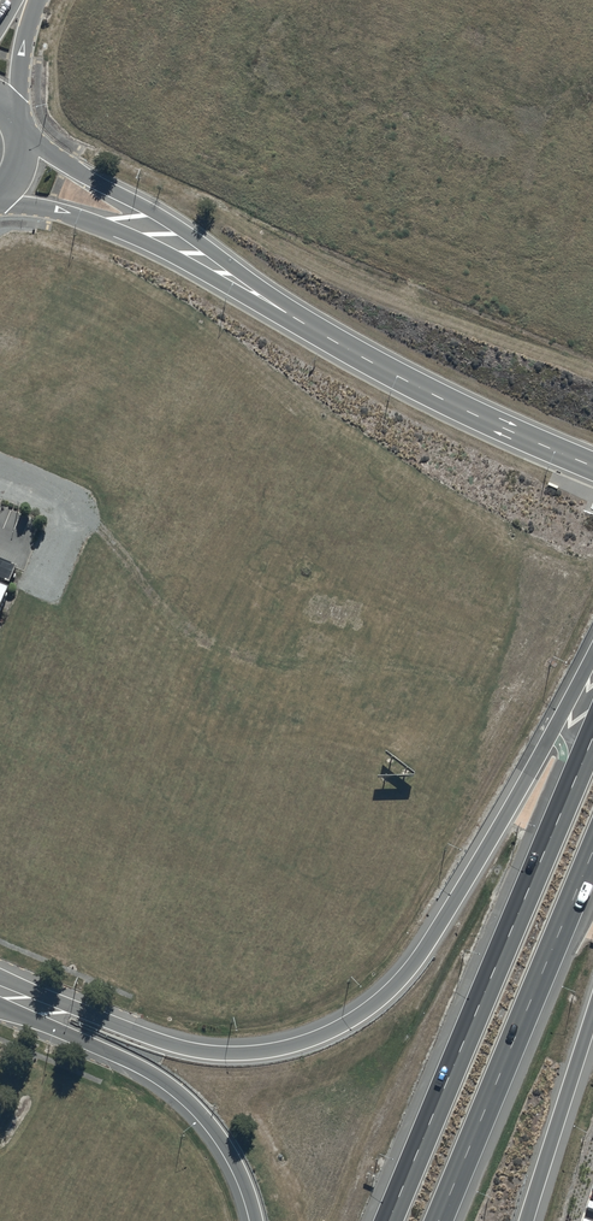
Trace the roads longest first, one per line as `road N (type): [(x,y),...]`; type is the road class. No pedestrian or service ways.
road 1 (trunk): [(16,997),(223,1054),(309,1041),(349,1022),(412,967),(441,924),(592,655)]
road 2 (trunk): [(390,1220),(592,735)]
road 3 (unclassified): [(592,464),(423,388),(176,243)]
road 4 (trunk): [(592,854),(439,1220)]
road 5 (trunk): [(255,1220),(240,1174),(186,1098),(16,997)]
road 6 (trunk): [(592,1011),(526,1220)]
road 7 (unclassified): [(21,135),(128,198),(176,243)]
road 8 (unclassified): [(176,243),(0,199)]
road 9 (unclassified): [(35,0),(15,119)]

